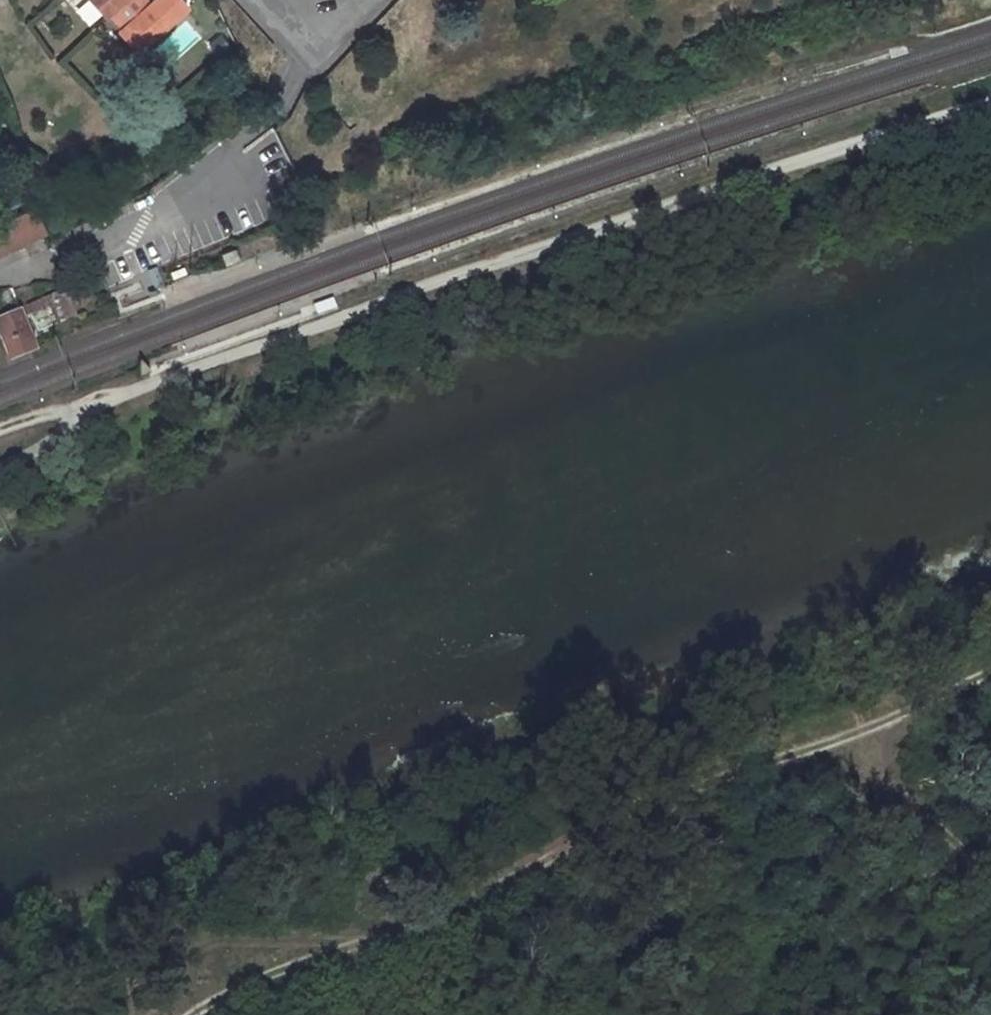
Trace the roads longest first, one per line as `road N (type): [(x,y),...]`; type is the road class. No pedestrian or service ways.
road 1 (track): [(0,468),(45,447),(97,400),(990,99)]
road 2 (track): [(191,1014),(204,1003),(478,904),(687,791),(990,683)]

